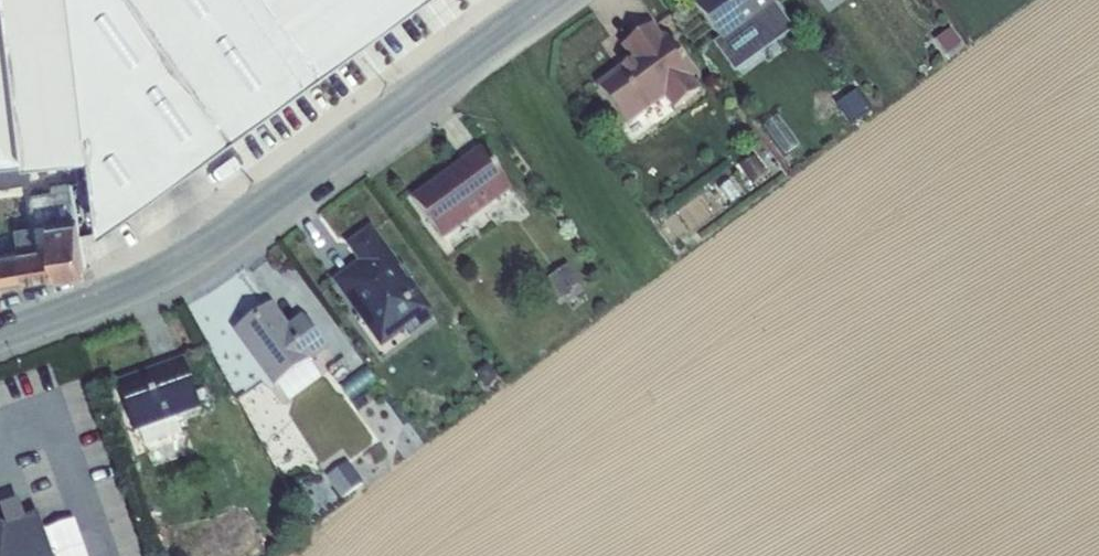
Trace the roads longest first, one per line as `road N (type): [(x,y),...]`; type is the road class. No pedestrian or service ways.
road 1 (residential): [(559,0),(210,246),(0,336)]

